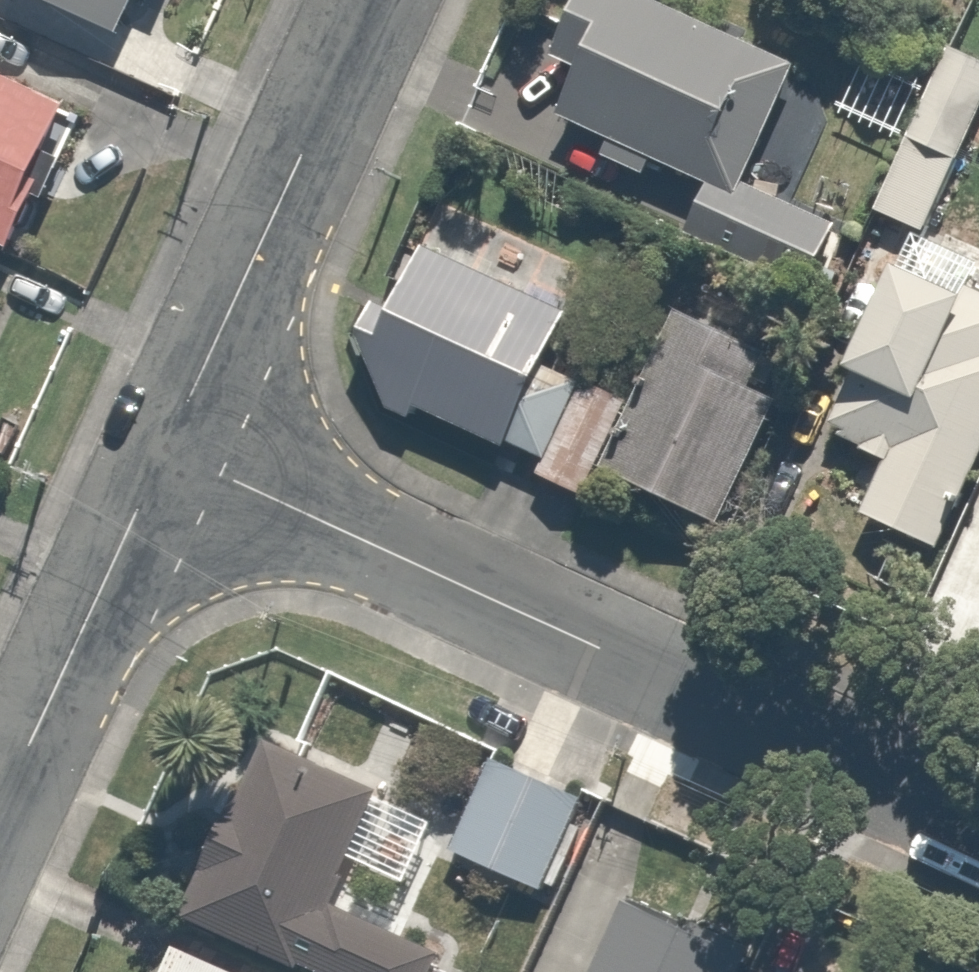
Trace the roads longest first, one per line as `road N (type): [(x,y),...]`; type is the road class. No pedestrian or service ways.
road 1 (residential): [(175,451),(978,822)]
road 2 (residential): [(175,451),(378,0)]
road 3 (residential): [(0,810),(175,451)]

